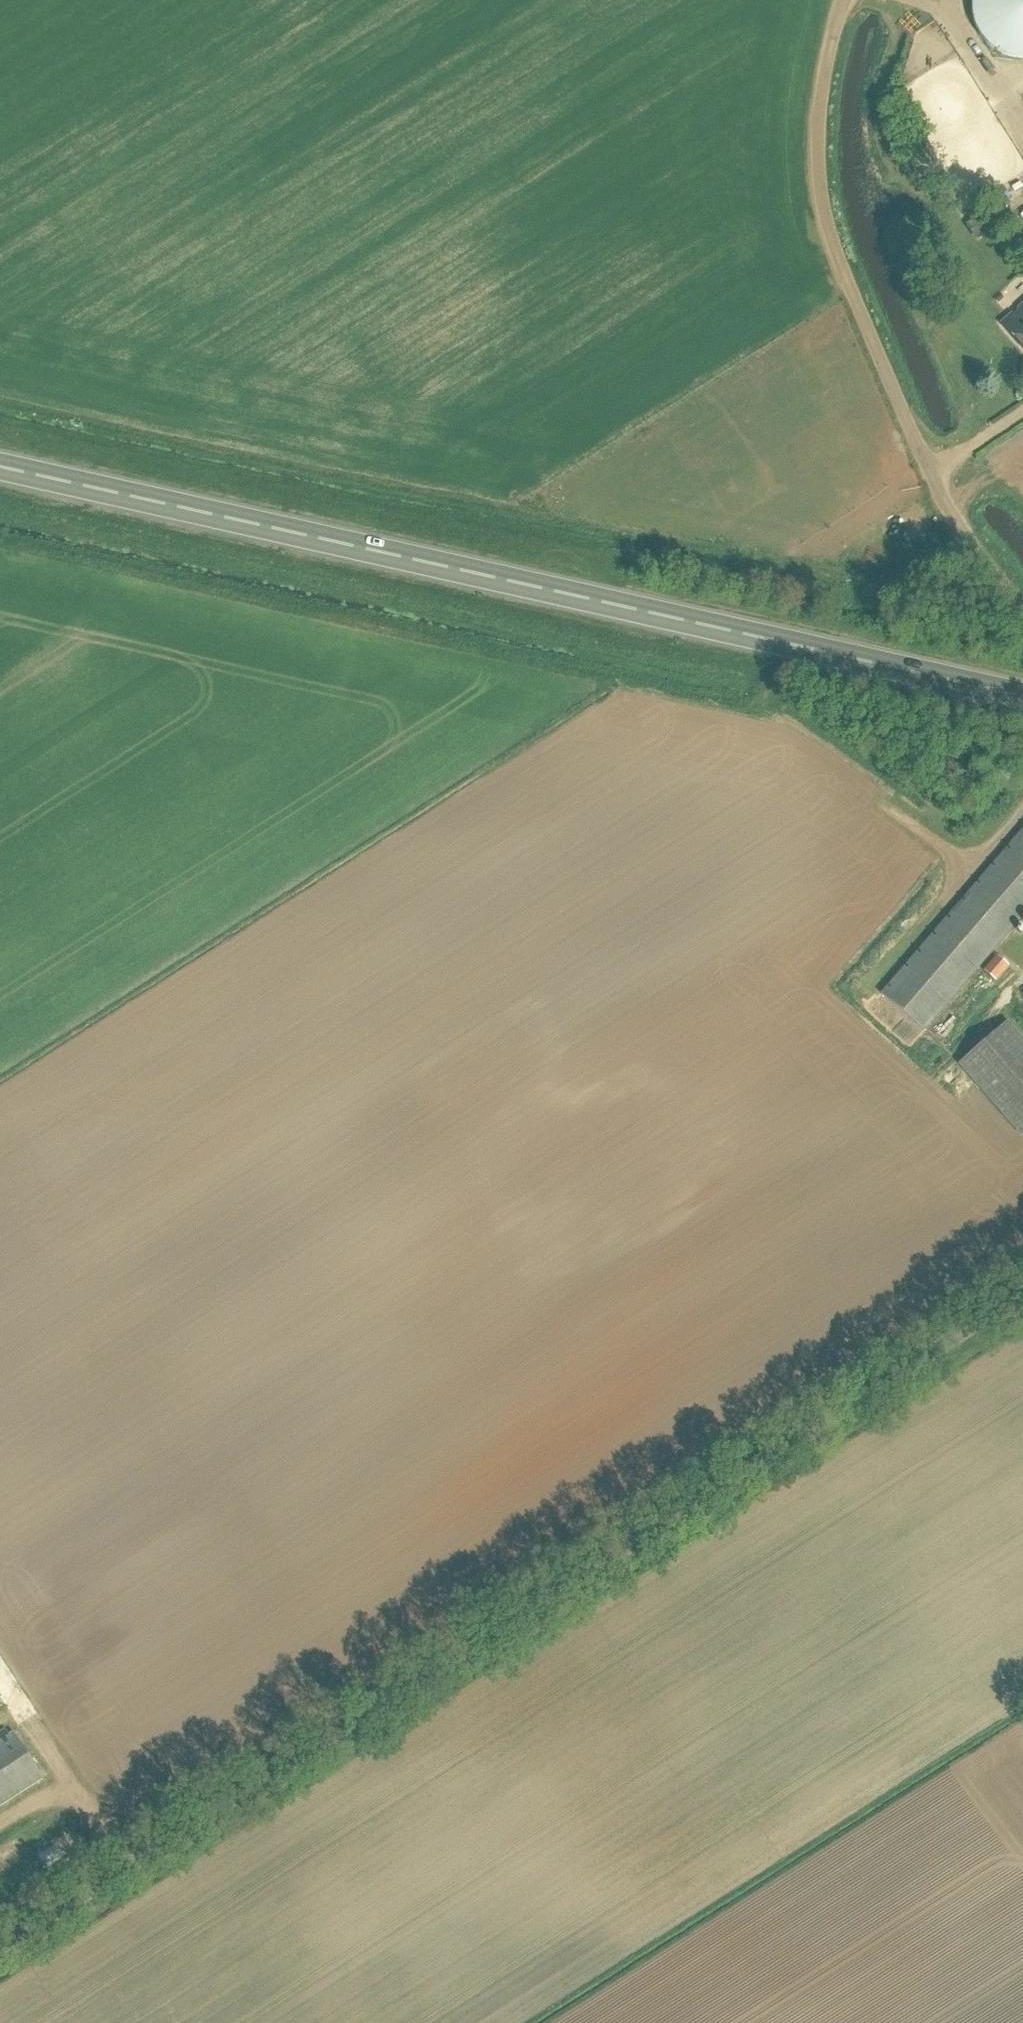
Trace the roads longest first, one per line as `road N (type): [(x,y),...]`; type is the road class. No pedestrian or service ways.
road 1 (unclassified): [(0,1948),(1022,1289)]
road 2 (trunk): [(1022,697),(0,467)]
road 3 (track): [(955,513),(849,568),(0,397)]
road 4 (unclassified): [(1022,606),(967,537),(912,432),(831,237),(822,120),(844,0)]

